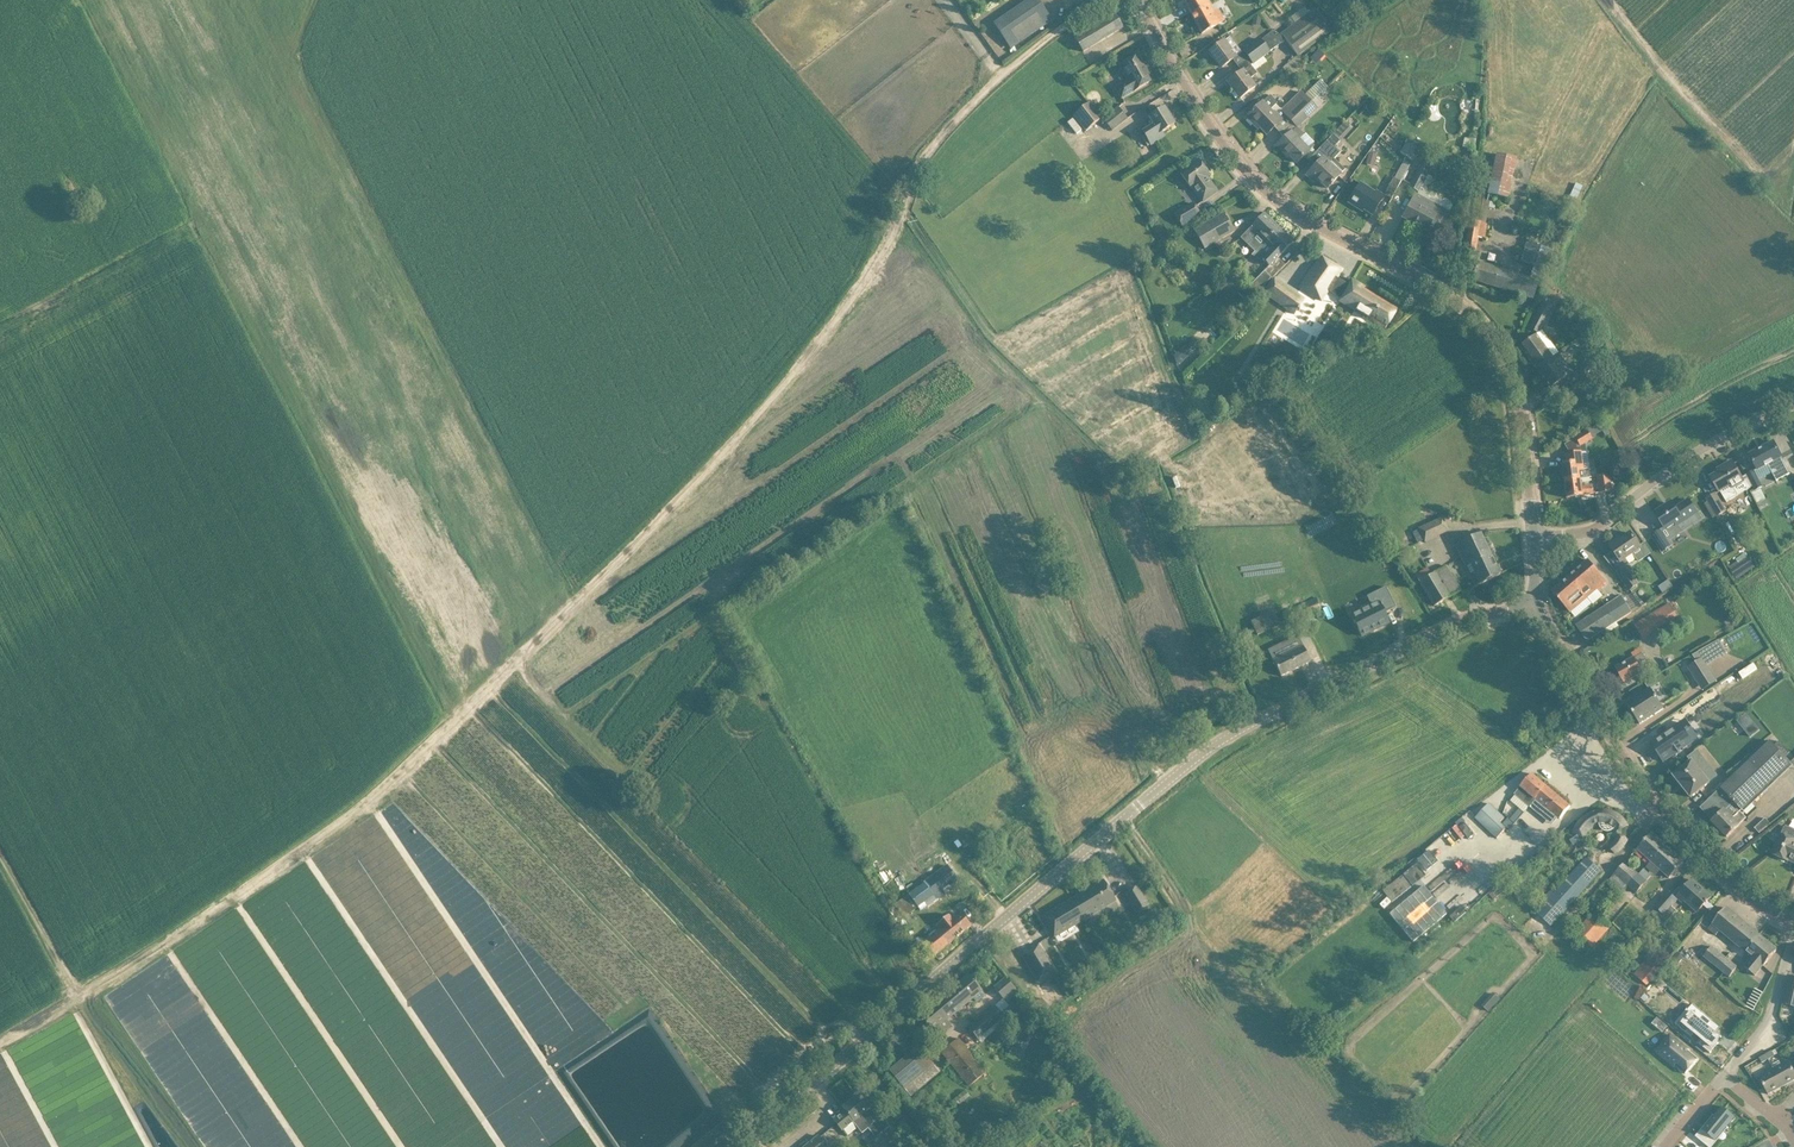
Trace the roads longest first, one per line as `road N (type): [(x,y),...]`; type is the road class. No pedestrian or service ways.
road 1 (track): [(85,994),(275,875),(506,676),(811,358),(861,288),(916,172),(953,123),(1055,31),(1105,0)]
road 2 (tertiary): [(737,1146),(1224,739),(1453,624),(1538,605)]
road 3 (tertiary): [(1533,538),(1520,399),(1495,333),(1454,297),(1280,204),(1211,126),(1139,0)]
road 4 (tertiary): [(1793,919),(1729,881),(1666,816),(1598,717),(1538,605)]
road 5 (unclassified): [(1533,538),(1601,526),(1700,450),(1793,403)]
road 6 (track): [(85,994),(167,1084),(209,1146)]
road 7 (track): [(0,852),(85,994)]
road 8 (residential): [(1793,934),(1772,1016),(1722,1077)]

